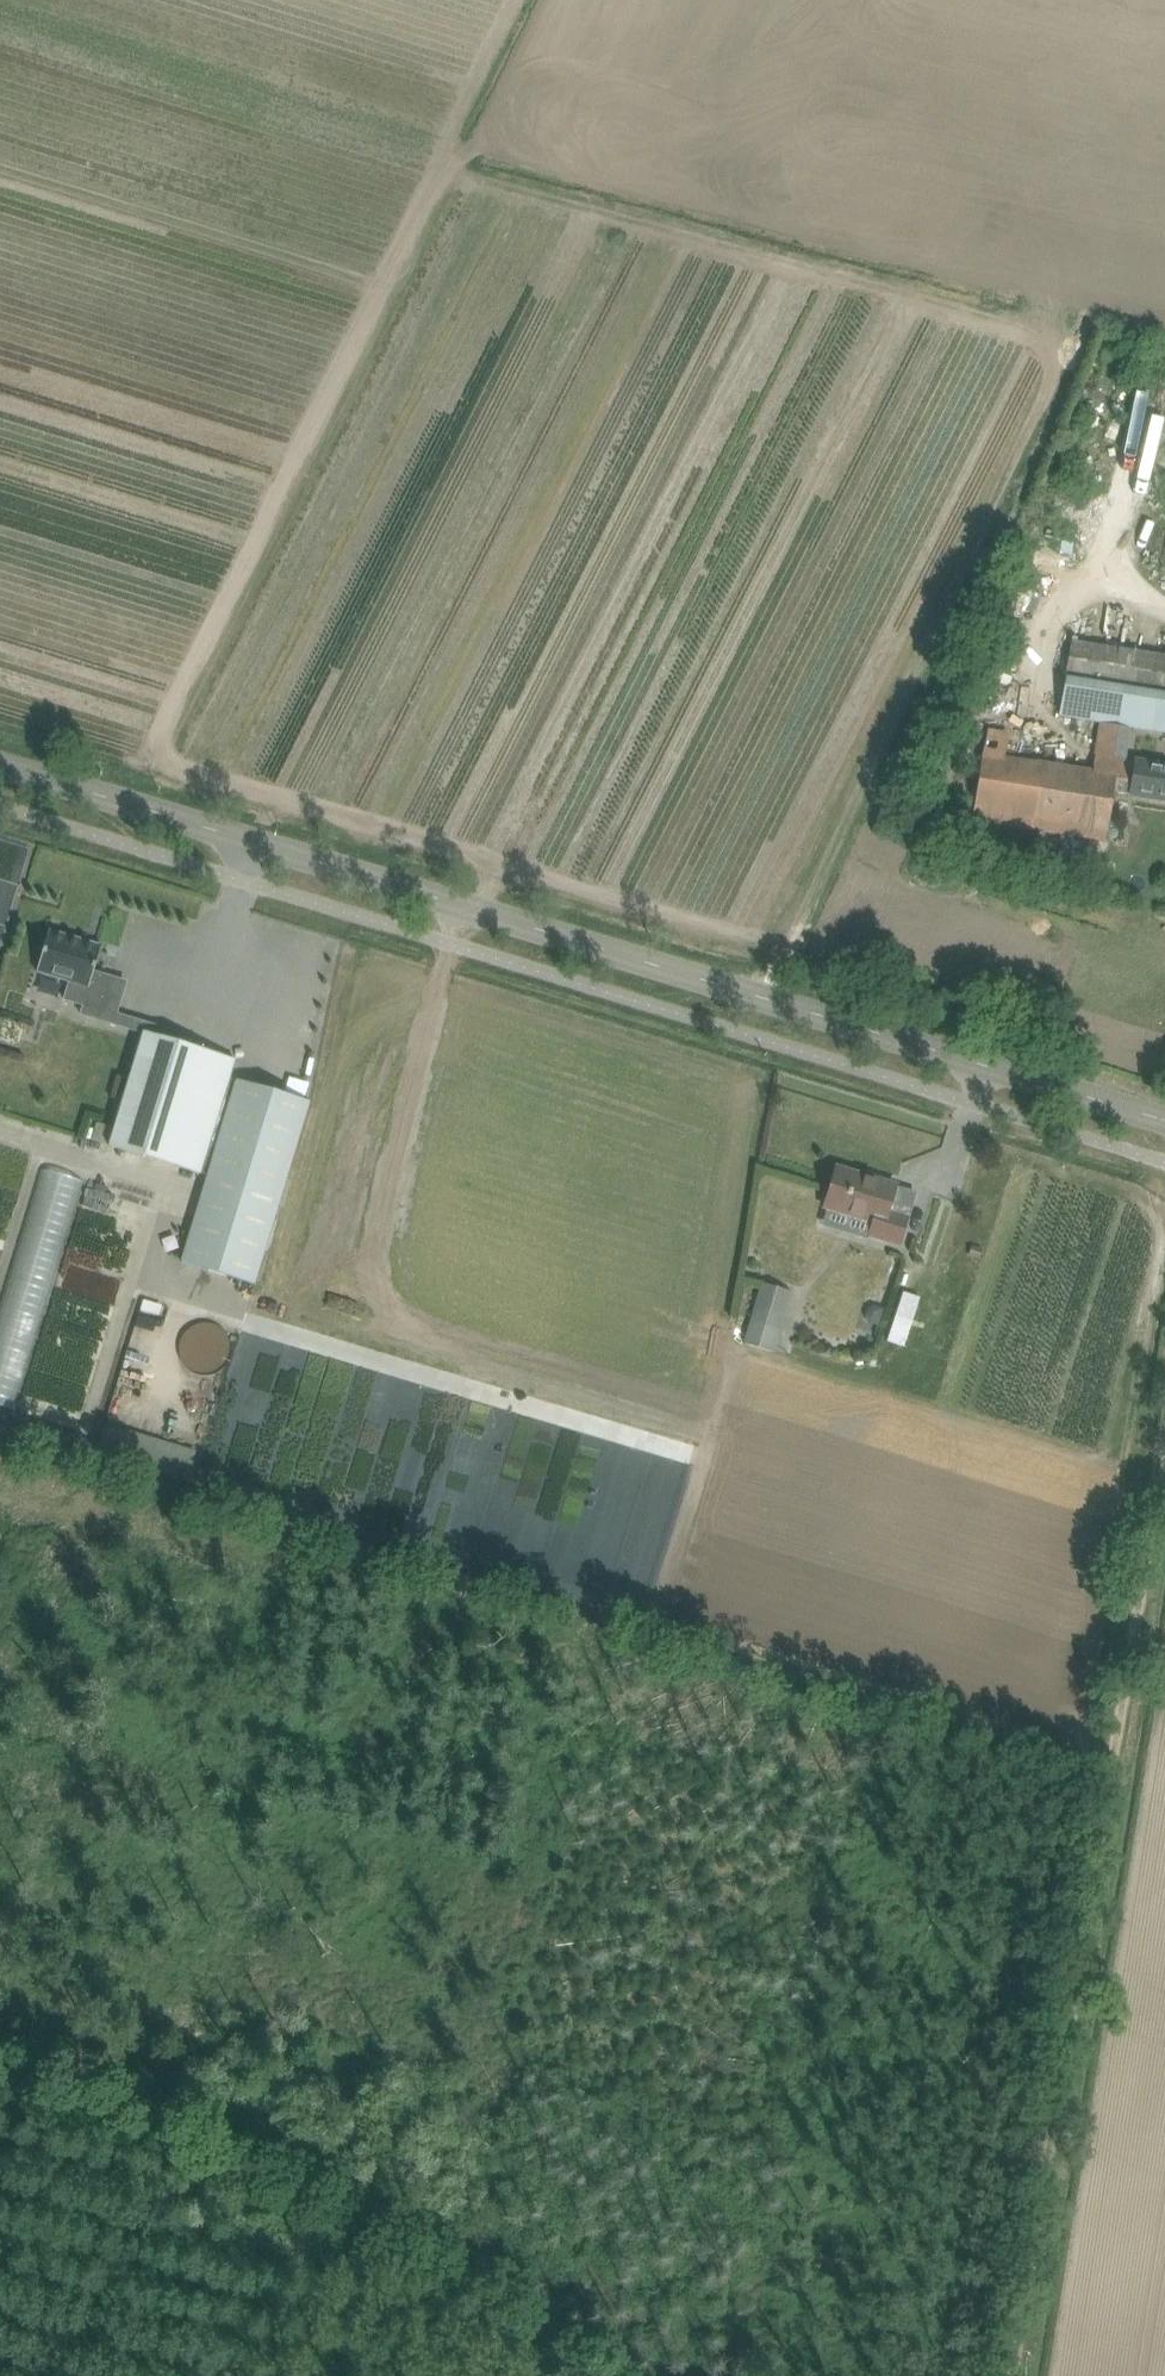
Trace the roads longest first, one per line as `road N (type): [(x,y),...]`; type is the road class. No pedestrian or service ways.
road 1 (tertiary): [(1164,1122),(0,761)]
road 2 (track): [(1164,1416),(1006,2375)]
road 3 (track): [(0,2049),(164,2100),(584,2375)]

